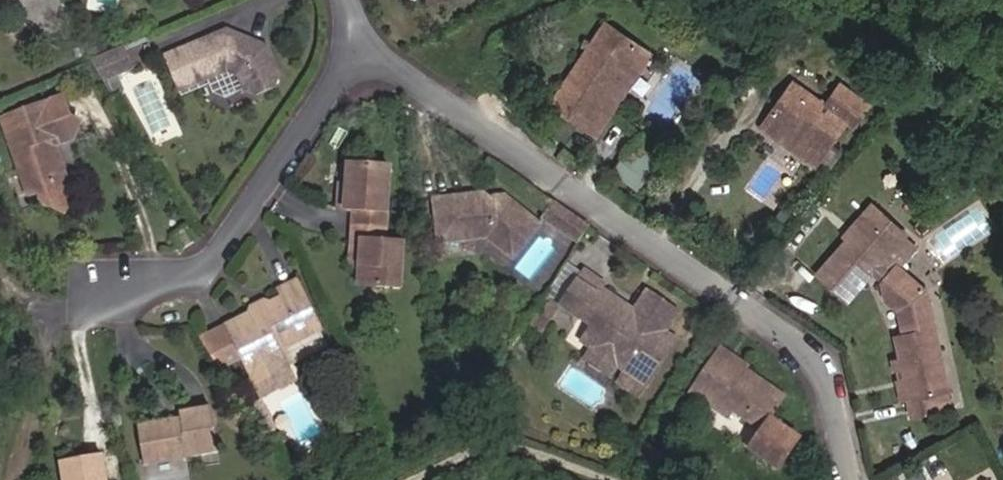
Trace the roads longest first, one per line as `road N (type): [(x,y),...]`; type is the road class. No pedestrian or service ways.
road 1 (residential): [(355,31),(428,93),(791,329),(820,364),(857,479)]
road 2 (residential): [(355,31),(304,130),(254,200),(192,260),(98,289)]

